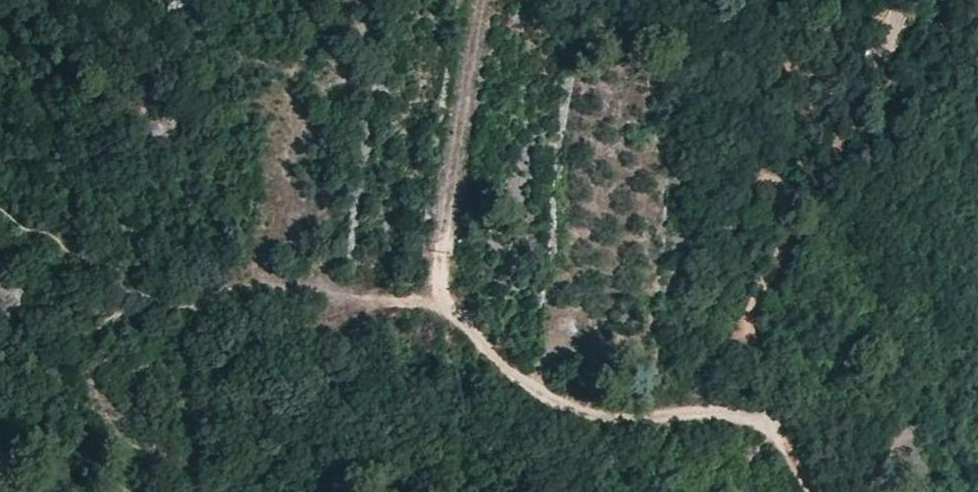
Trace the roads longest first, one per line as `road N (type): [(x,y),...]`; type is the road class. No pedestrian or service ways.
road 1 (track): [(819,491),(794,447),(766,424),(729,415),(596,416),(534,391),(443,304)]
road 2 (track): [(443,304),(481,0)]
road 3 (track): [(766,424),(753,334),(757,302),(778,271),(773,188)]

